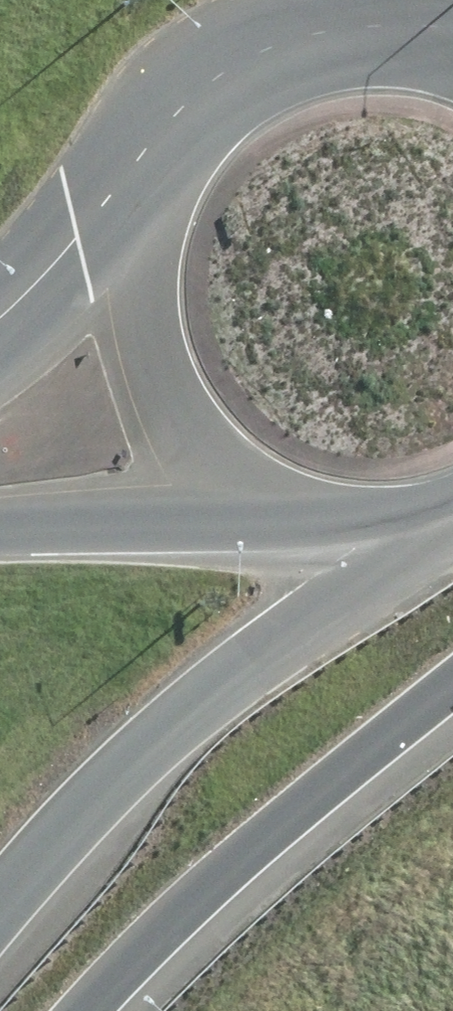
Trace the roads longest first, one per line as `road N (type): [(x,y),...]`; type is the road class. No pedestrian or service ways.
road 1 (motorway): [(418,528),(95,793),(0,911)]
road 2 (motorway): [(452,682),(180,911),(91,1010)]
road 3 (primary): [(139,241),(158,180),(193,126),(240,83),(296,53),(359,38)]
road 4 (primary): [(265,501),(204,454),(160,391),(138,318),(139,241)]
road 5 (primary): [(265,501),(0,532)]
road 6 (primary): [(0,338),(139,241)]
road 7 (primary): [(418,528),(313,521),(265,501)]

